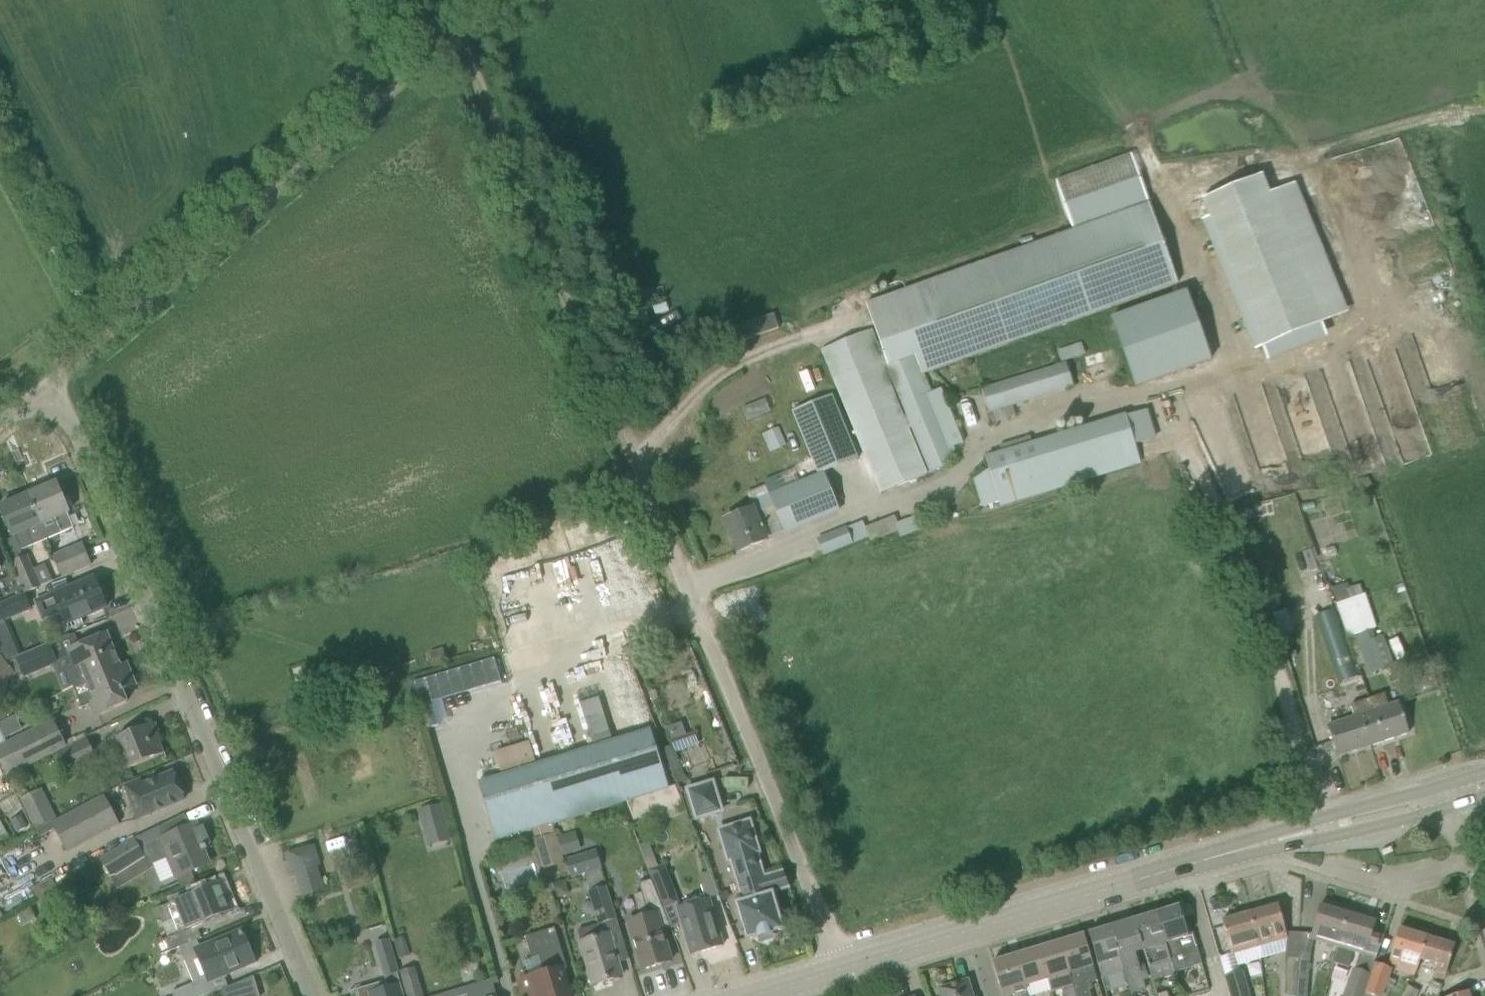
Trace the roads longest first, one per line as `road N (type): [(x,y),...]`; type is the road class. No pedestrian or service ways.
road 1 (residential): [(311,995),(59,381),(0,430)]
road 2 (track): [(59,381),(493,0)]
road 3 (track): [(673,555),(455,37)]
road 4 (secondary): [(762,995),(1245,849)]
road 5 (unclassified): [(1329,874),(1392,886),(1477,868)]
road 6 (secondary): [(1323,827),(1388,825),(1461,809)]
road 7 (secondary): [(1454,783),(1323,827)]

